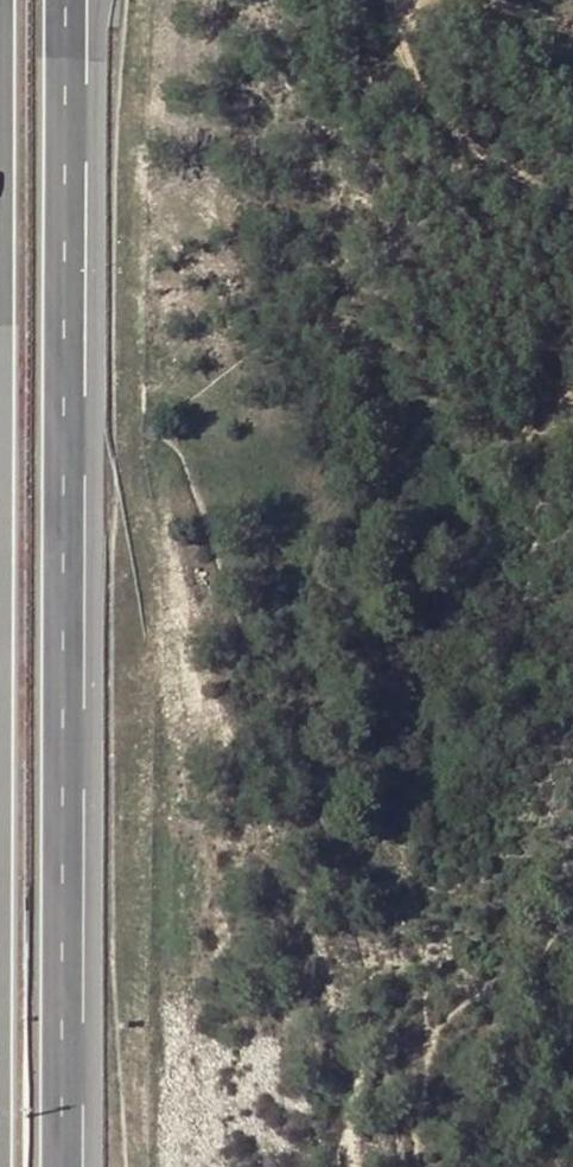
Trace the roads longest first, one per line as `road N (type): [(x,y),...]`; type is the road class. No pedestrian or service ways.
road 1 (motorway): [(74,1166),(79,0)]

